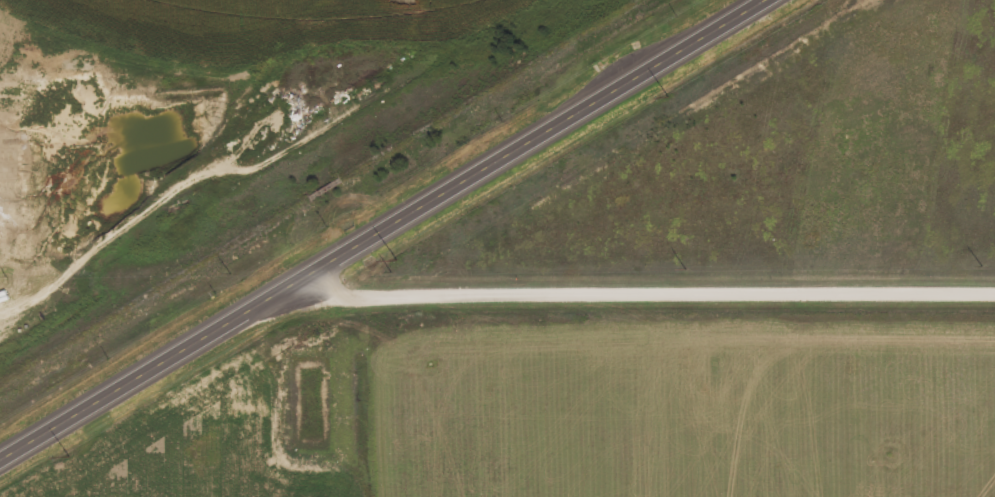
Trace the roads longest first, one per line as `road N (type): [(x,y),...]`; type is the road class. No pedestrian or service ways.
road 1 (primary): [(0,464),(768,0)]
road 2 (residential): [(288,289),(994,289)]

